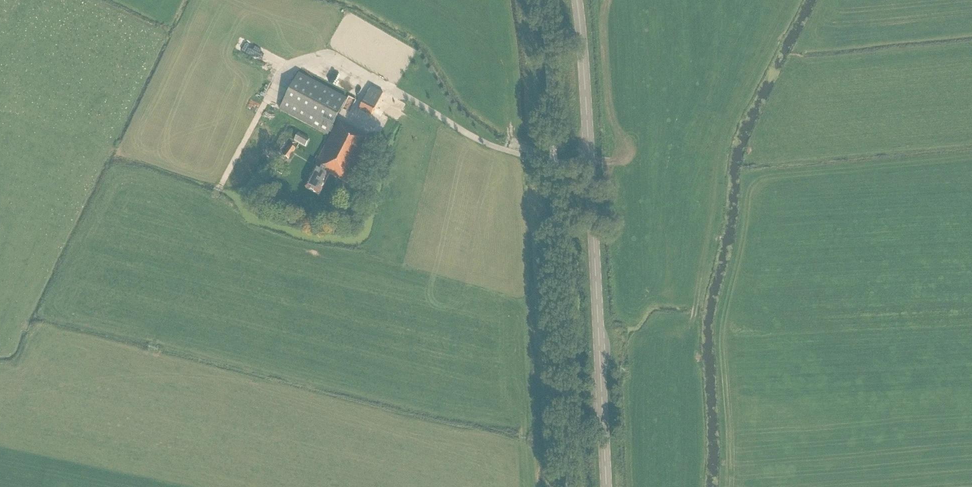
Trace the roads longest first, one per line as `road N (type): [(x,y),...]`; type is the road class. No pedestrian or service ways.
road 1 (secondary): [(606,486),(577,0)]
road 2 (track): [(215,196),(283,68),(328,53)]

